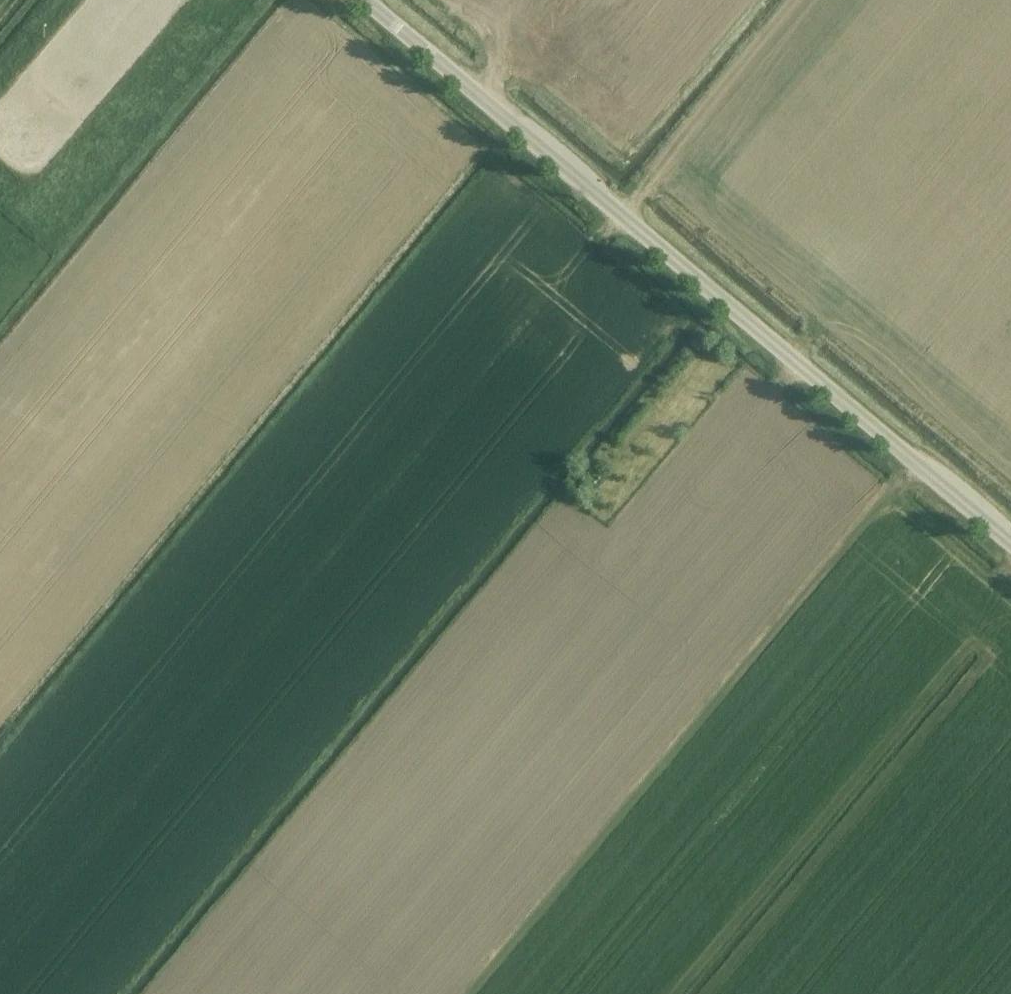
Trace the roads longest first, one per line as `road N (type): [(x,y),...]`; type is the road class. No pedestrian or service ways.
road 1 (unclassified): [(1010,531),(373,0)]

